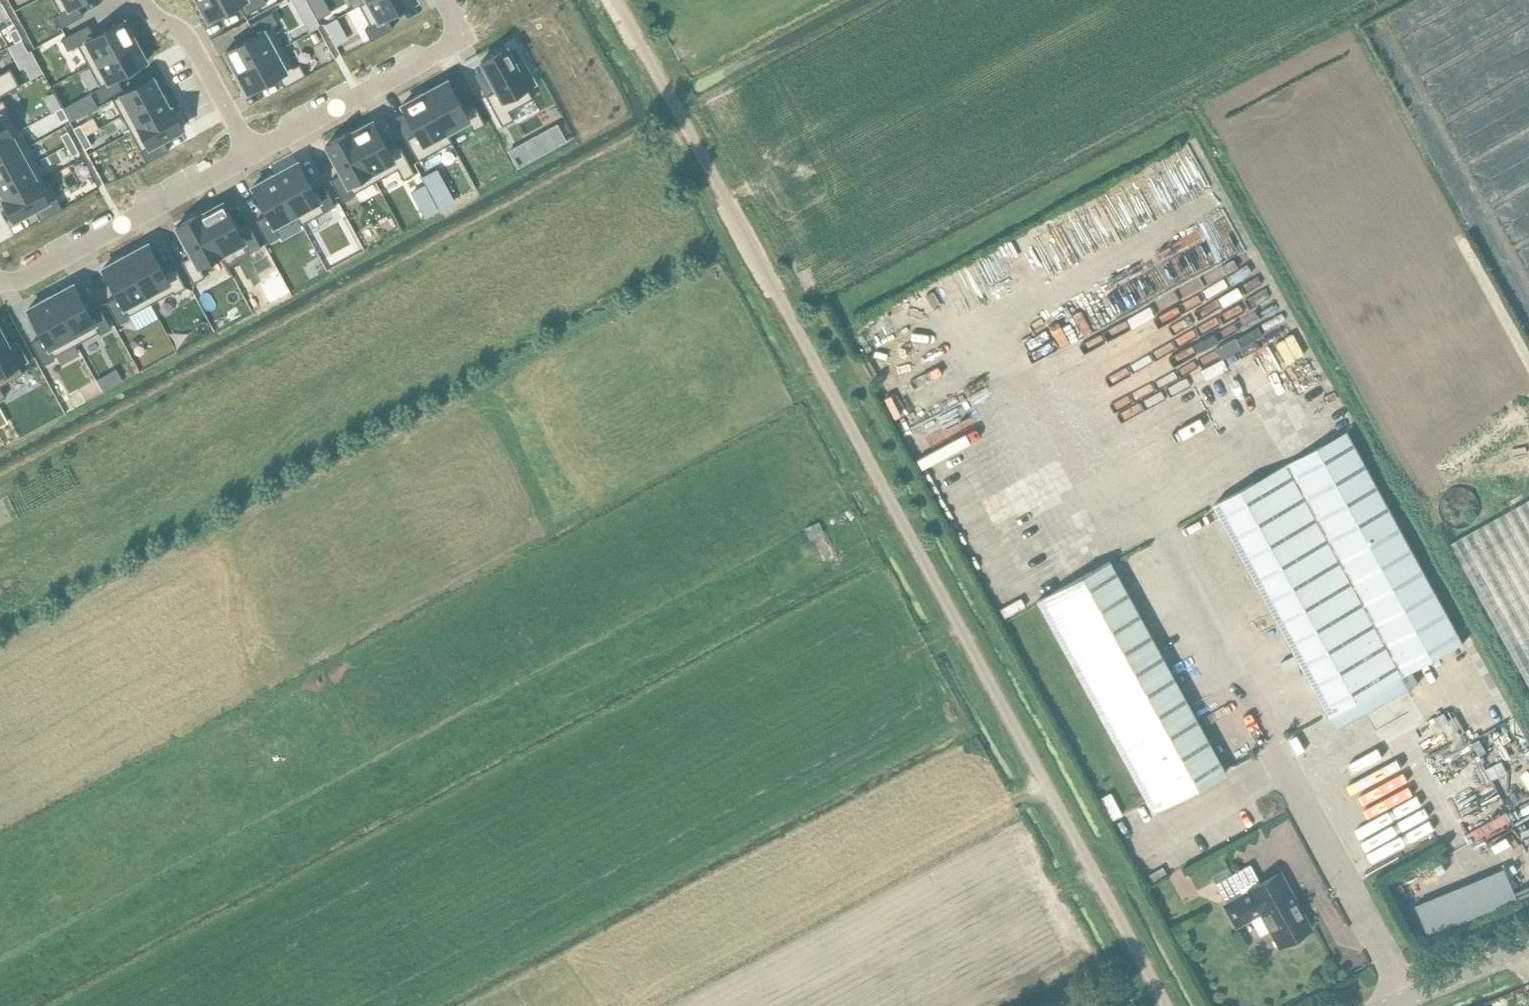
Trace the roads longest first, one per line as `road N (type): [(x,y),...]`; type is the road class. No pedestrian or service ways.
road 1 (unclassified): [(1166,1005),(618,0)]
road 2 (residential): [(253,154),(22,278),(0,282)]
road 3 (residential): [(444,0),(457,34),(442,51),(253,154)]
road 4 (residential): [(142,0),(186,35),(253,154)]

